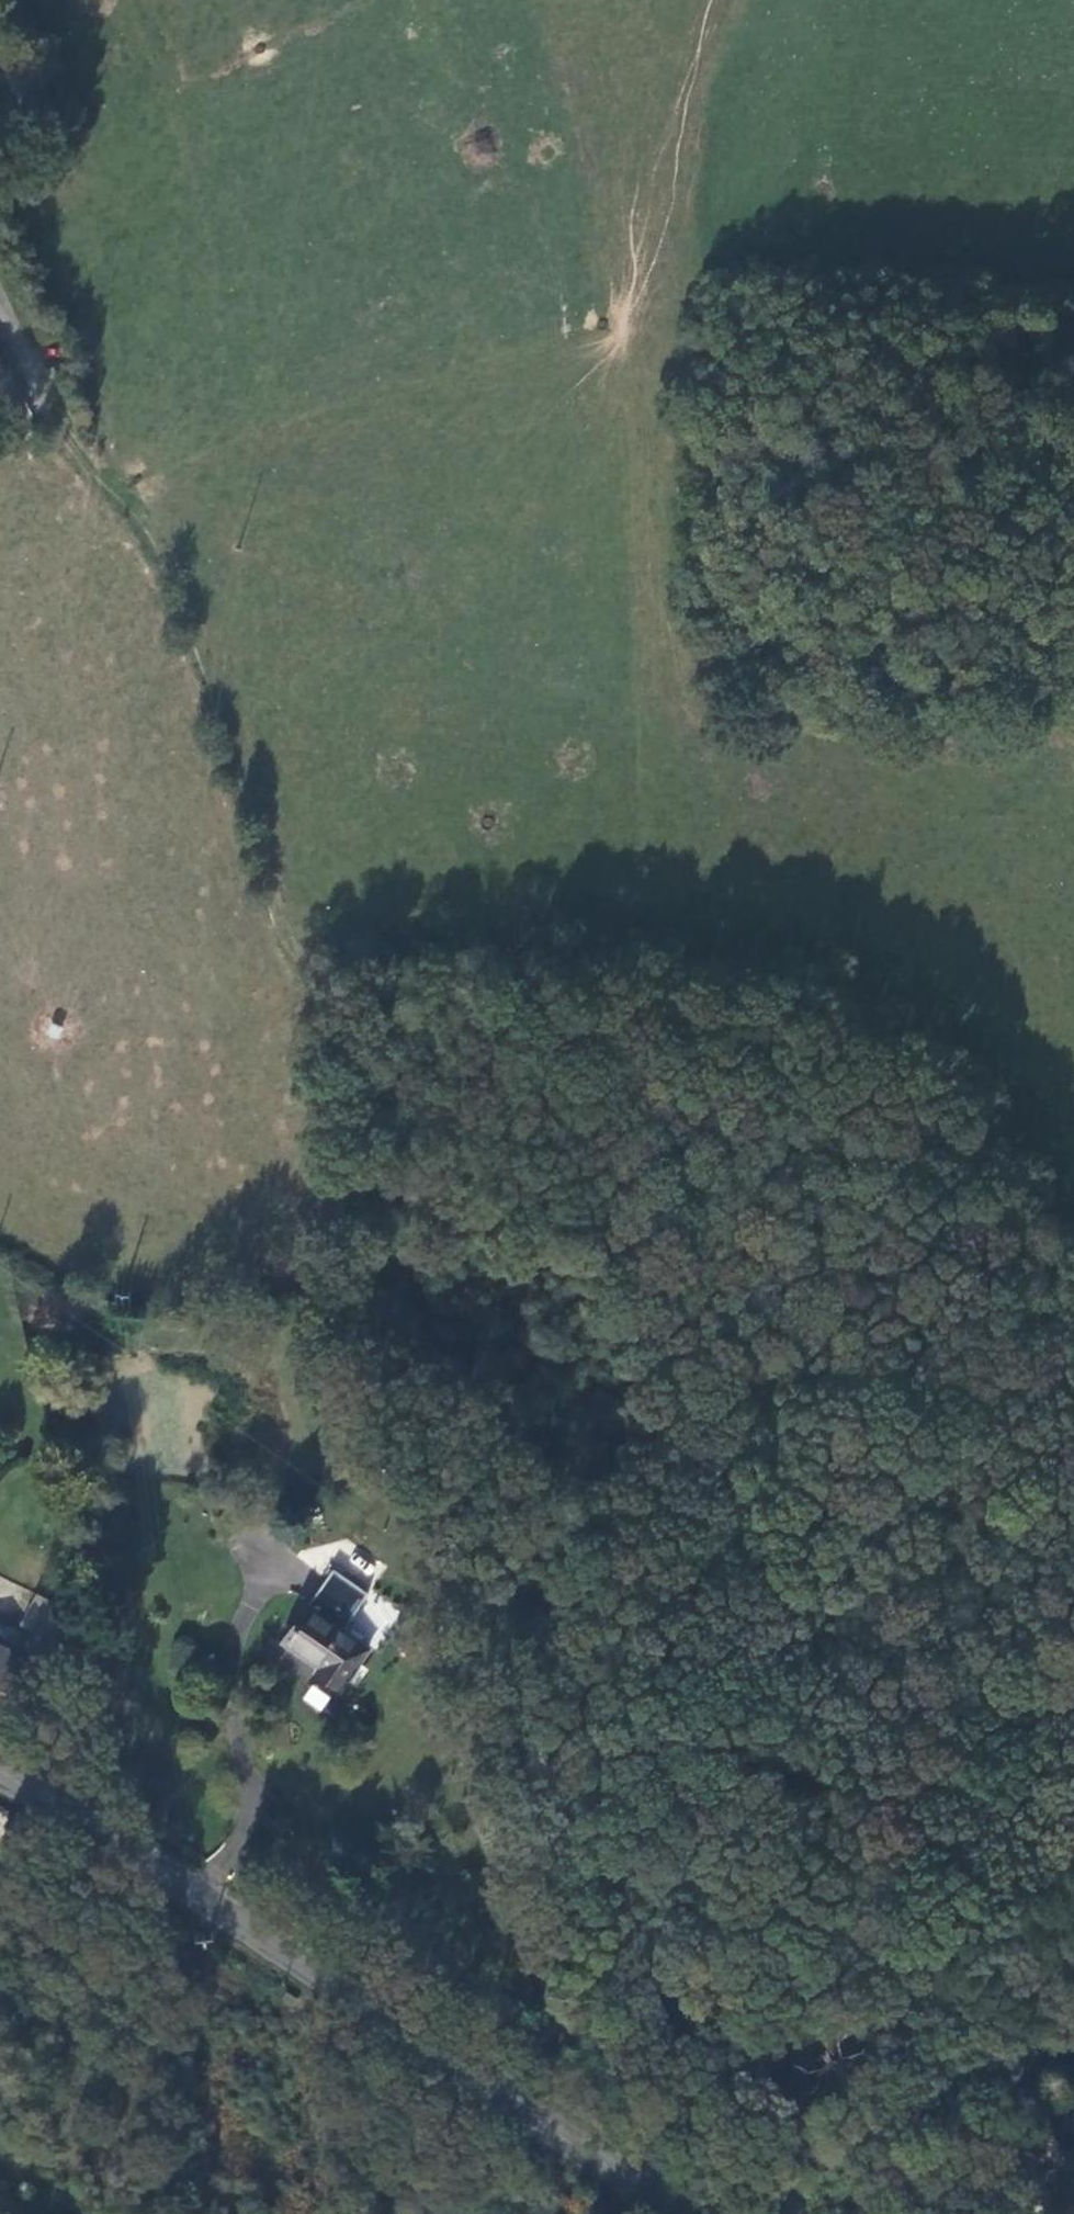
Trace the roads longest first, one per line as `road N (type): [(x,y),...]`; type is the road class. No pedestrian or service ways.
road 1 (tertiary): [(0,1770),(252,1927),(617,2175),(691,2213)]
road 2 (unclassified): [(0,303),(56,429)]

